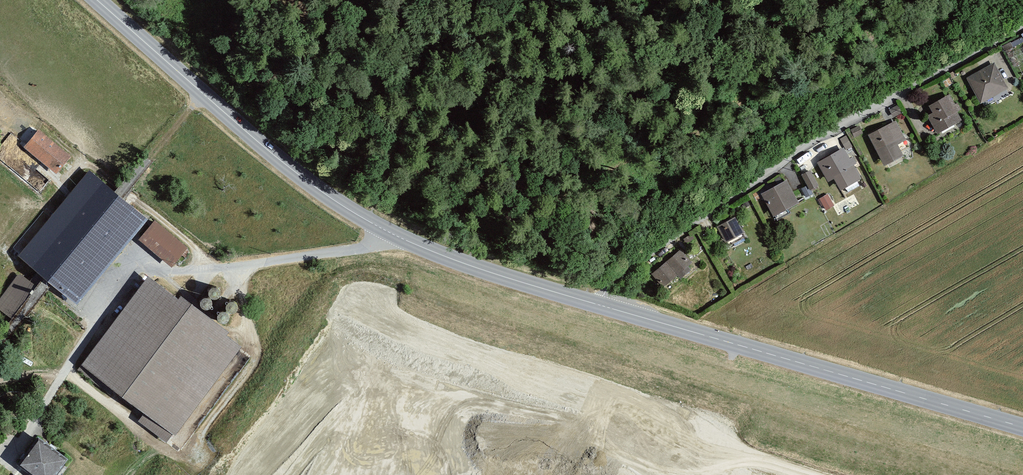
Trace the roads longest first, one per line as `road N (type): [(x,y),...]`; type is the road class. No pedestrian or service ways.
road 1 (secondary): [(97,0),(283,162),(365,219),(443,255),(599,305)]
road 2 (residential): [(1022,26),(717,202),(608,289),(599,305)]
road 3 (secondary): [(599,305),(1022,427)]
road 4 (track): [(0,81),(219,271)]

